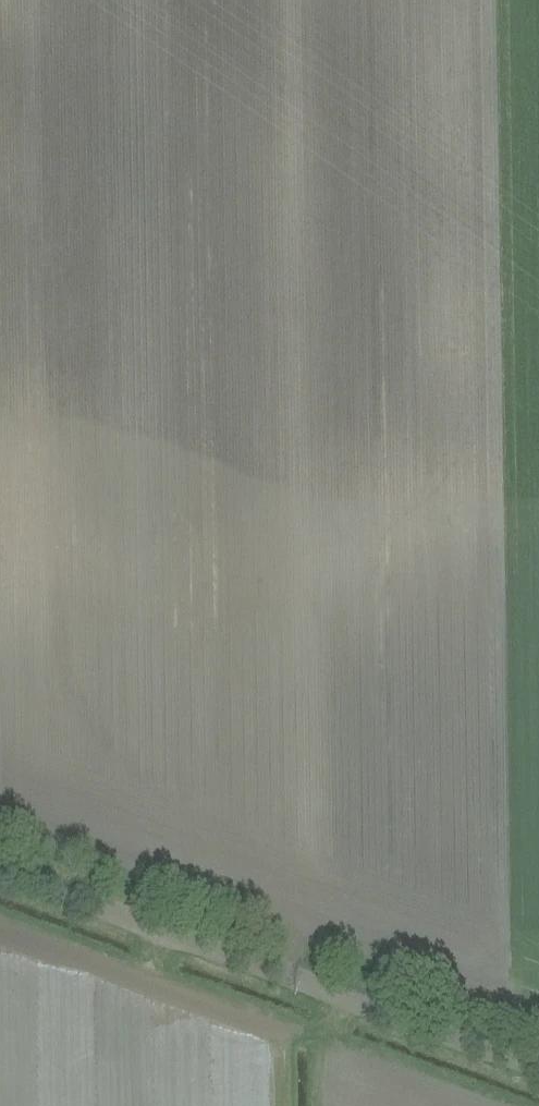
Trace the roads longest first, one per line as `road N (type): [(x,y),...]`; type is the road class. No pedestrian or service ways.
road 1 (residential): [(538,1073),(0,875)]

